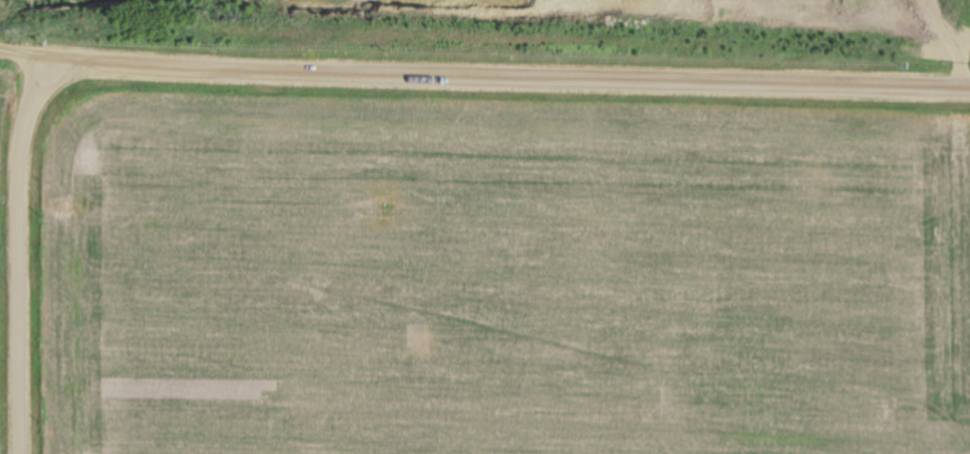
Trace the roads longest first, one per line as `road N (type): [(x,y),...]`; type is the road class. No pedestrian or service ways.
road 1 (residential): [(969,83),(90,59),(0,44)]
road 2 (residential): [(24,453),(22,157),(39,88),(90,59)]

